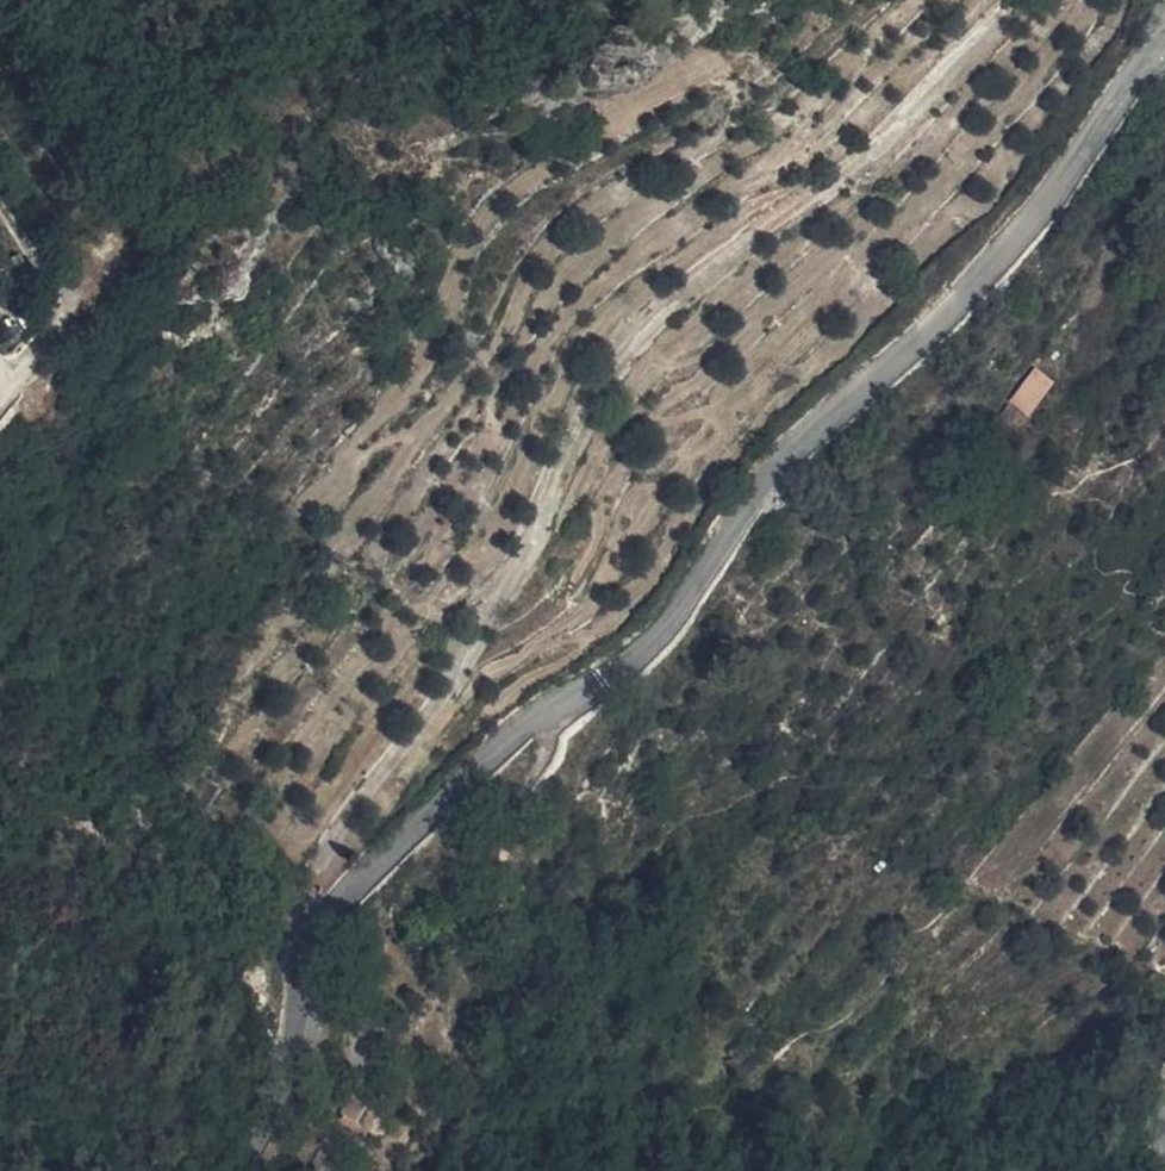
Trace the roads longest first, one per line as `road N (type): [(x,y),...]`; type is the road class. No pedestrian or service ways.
road 1 (unclassified): [(238,1170),(320,928),(427,813),(642,644),(777,463),(992,268),(1164,50)]

